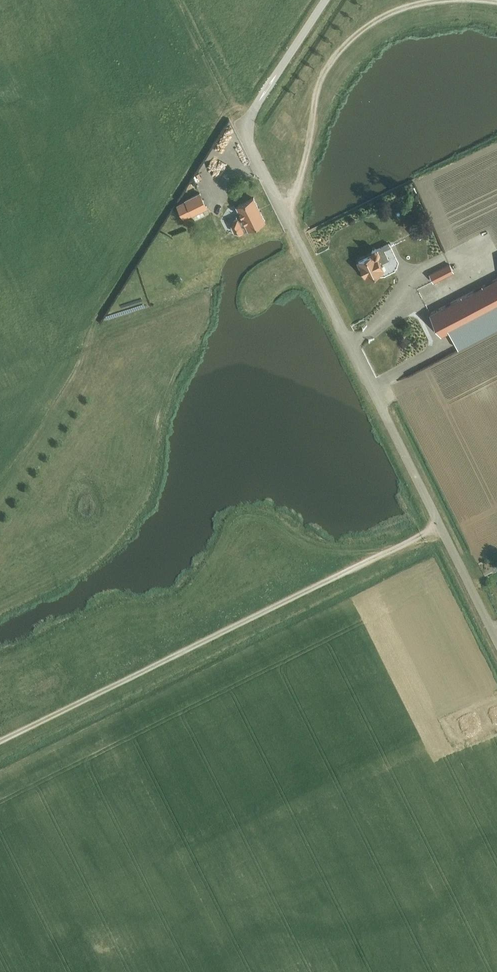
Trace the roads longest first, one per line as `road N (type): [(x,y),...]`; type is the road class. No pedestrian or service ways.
road 1 (unclassified): [(496,641),(241,127),(325,0)]
road 2 (track): [(440,527),(0,742)]
road 3 (track): [(496,700),(175,850)]
road 4 (track): [(281,208),(298,193),(320,75),(372,22),(435,0)]

